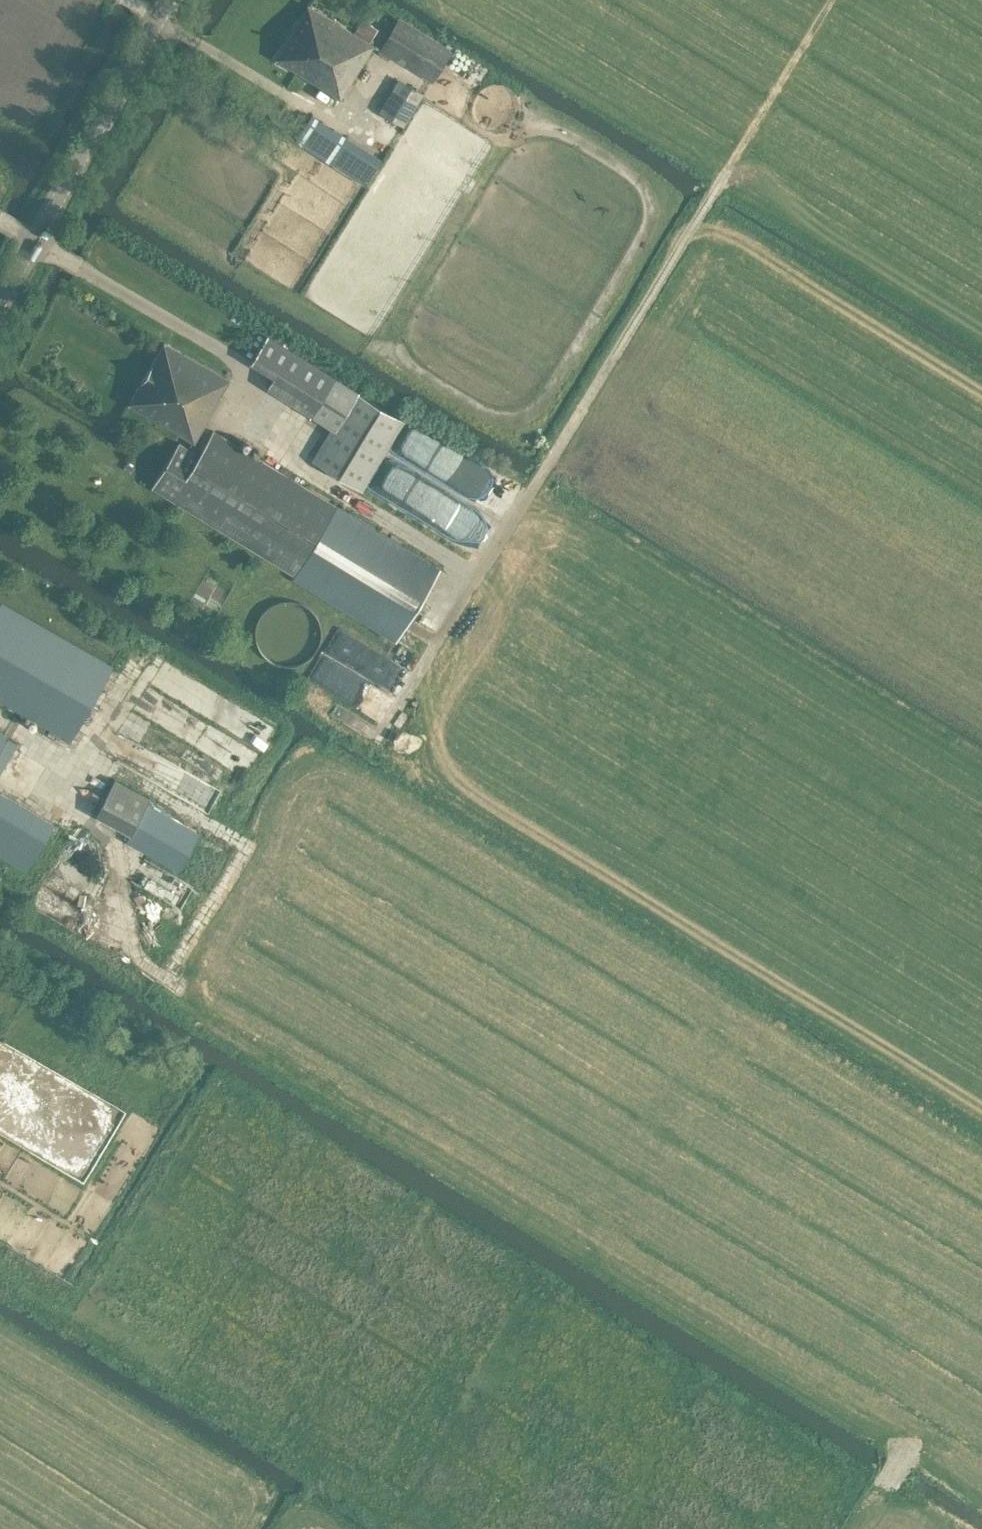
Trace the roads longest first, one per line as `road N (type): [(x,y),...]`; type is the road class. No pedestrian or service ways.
road 1 (tertiary): [(0,320),(174,0)]

